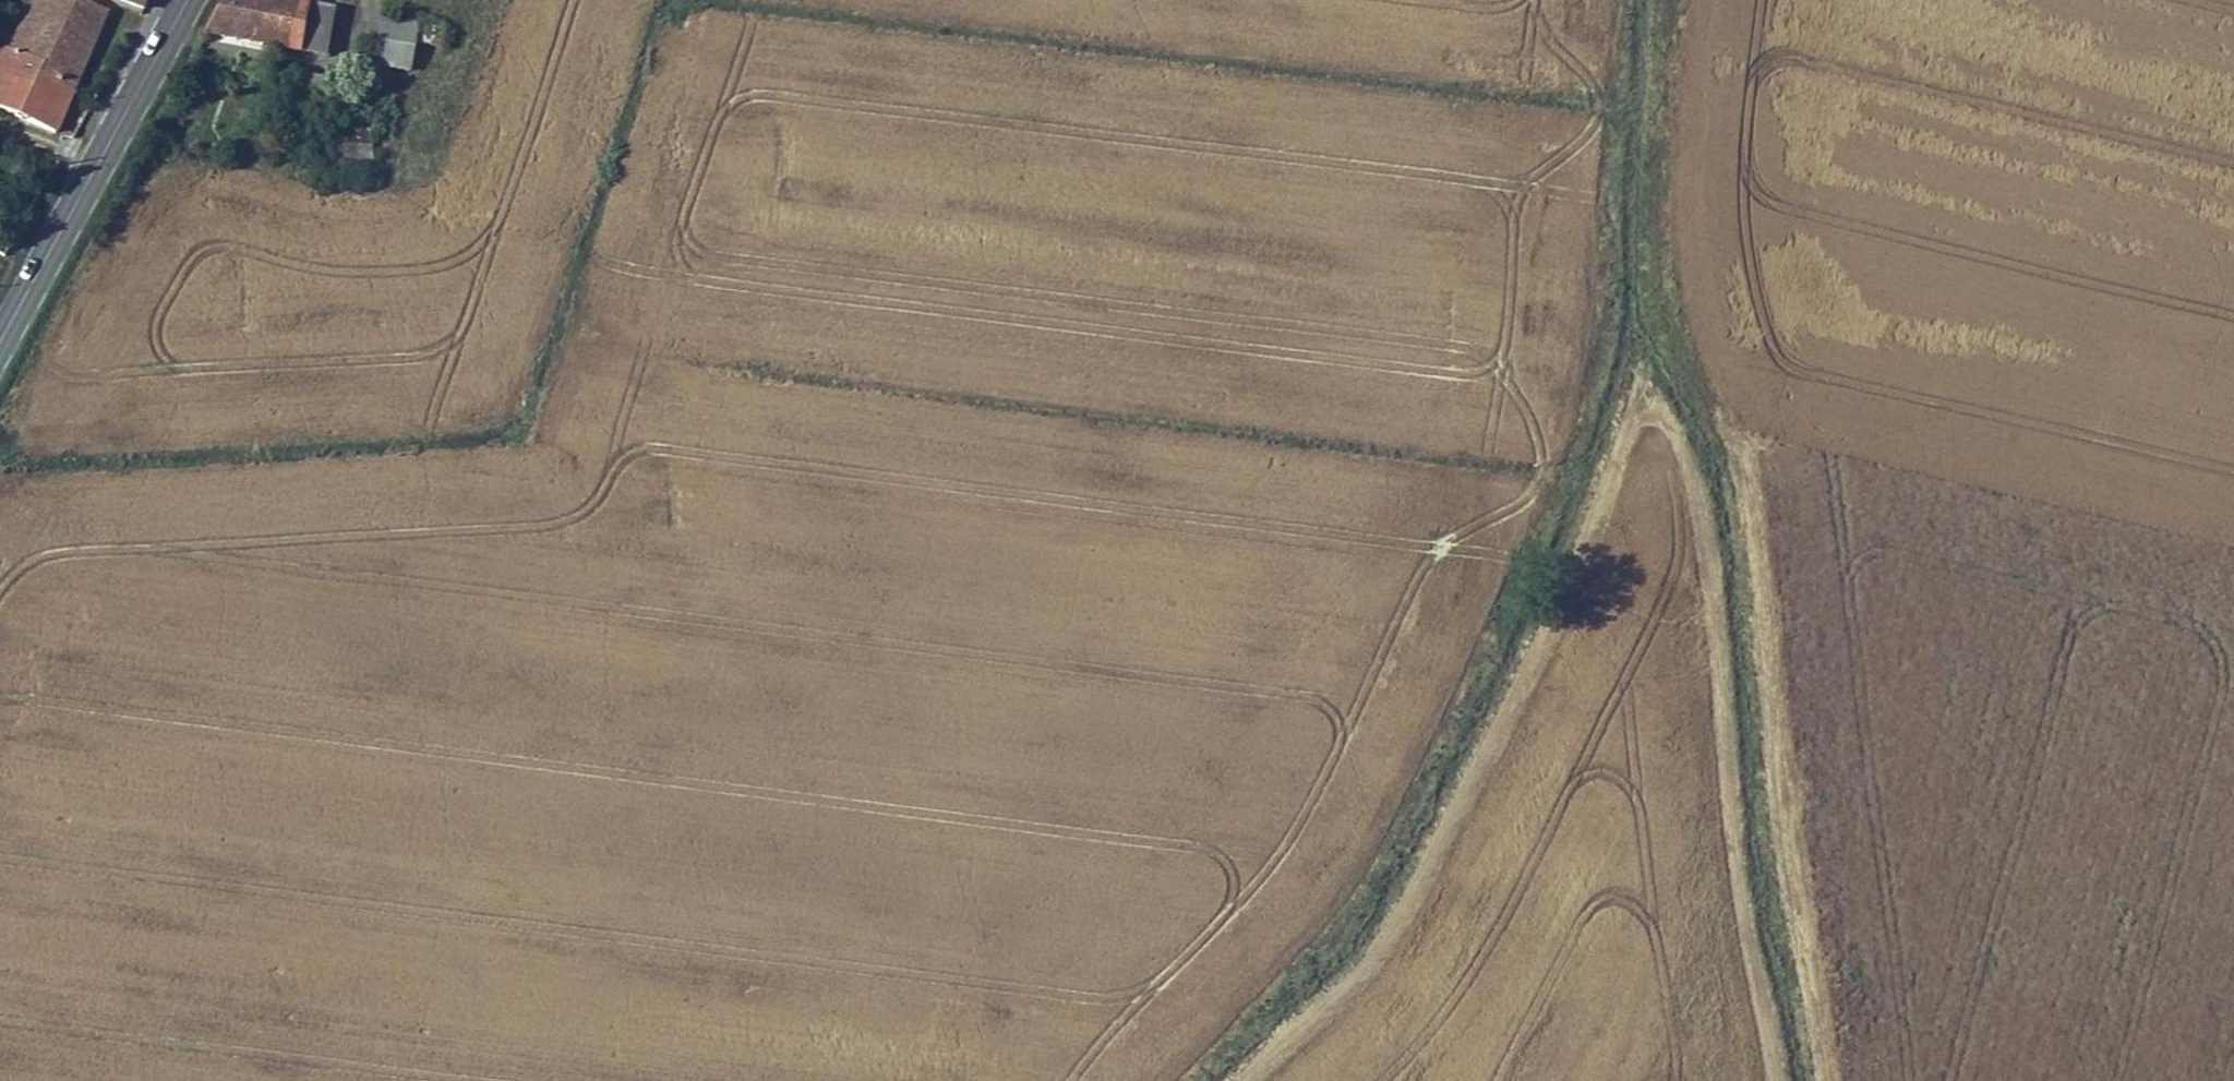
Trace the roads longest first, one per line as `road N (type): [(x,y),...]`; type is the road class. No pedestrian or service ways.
road 1 (primary): [(0,345),(188,0)]

